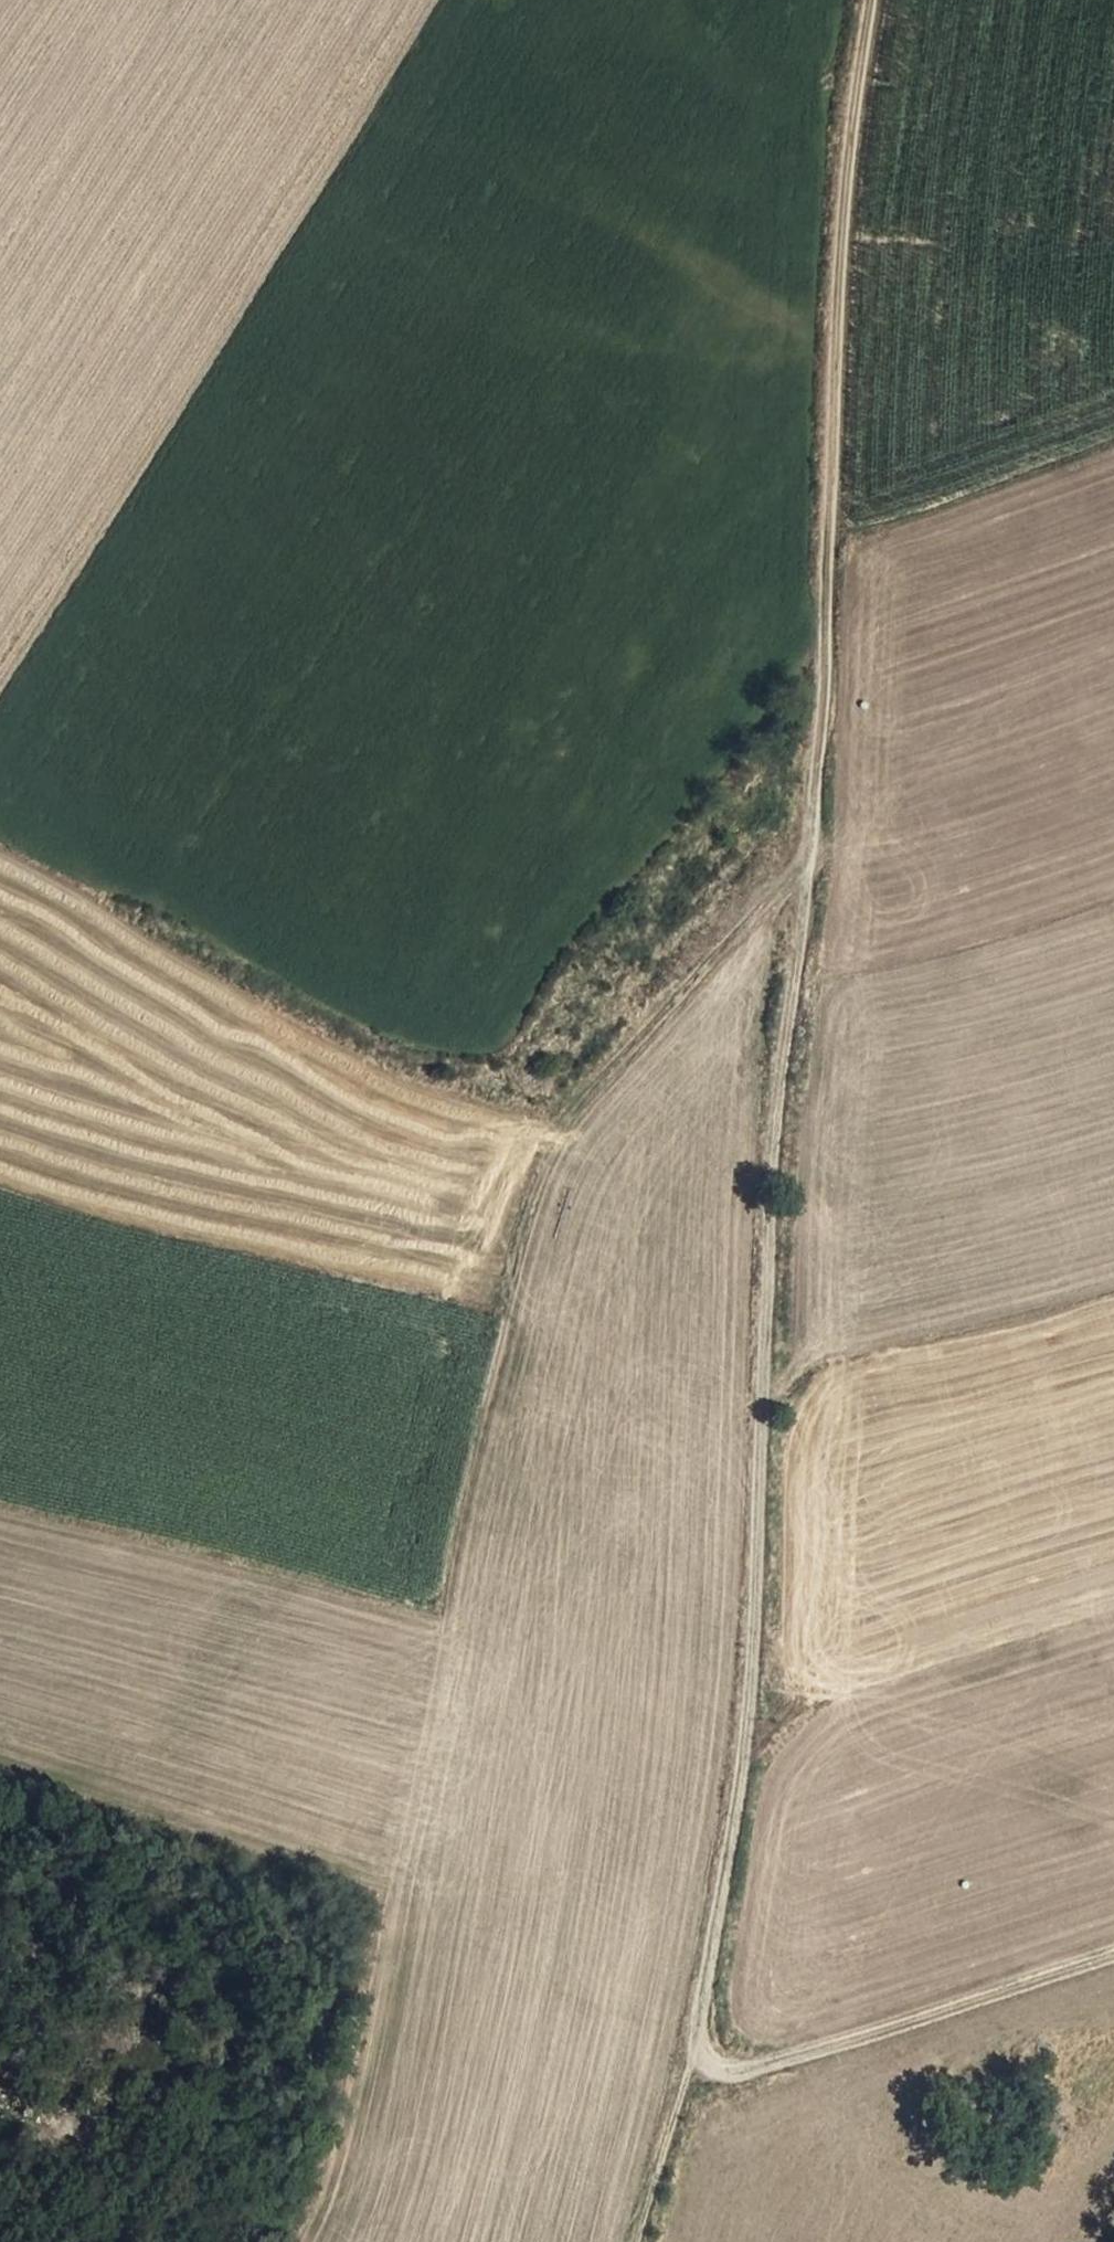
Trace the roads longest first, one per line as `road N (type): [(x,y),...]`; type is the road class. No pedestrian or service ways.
road 1 (track): [(873,0),(836,254),(810,864),(773,1141),(741,1760),(695,2052),(646,2241)]
road 2 (track): [(810,864),(568,1118),(542,1171),(508,1314)]
road 3 (track): [(695,2052),(728,2075),(1113,1957)]

